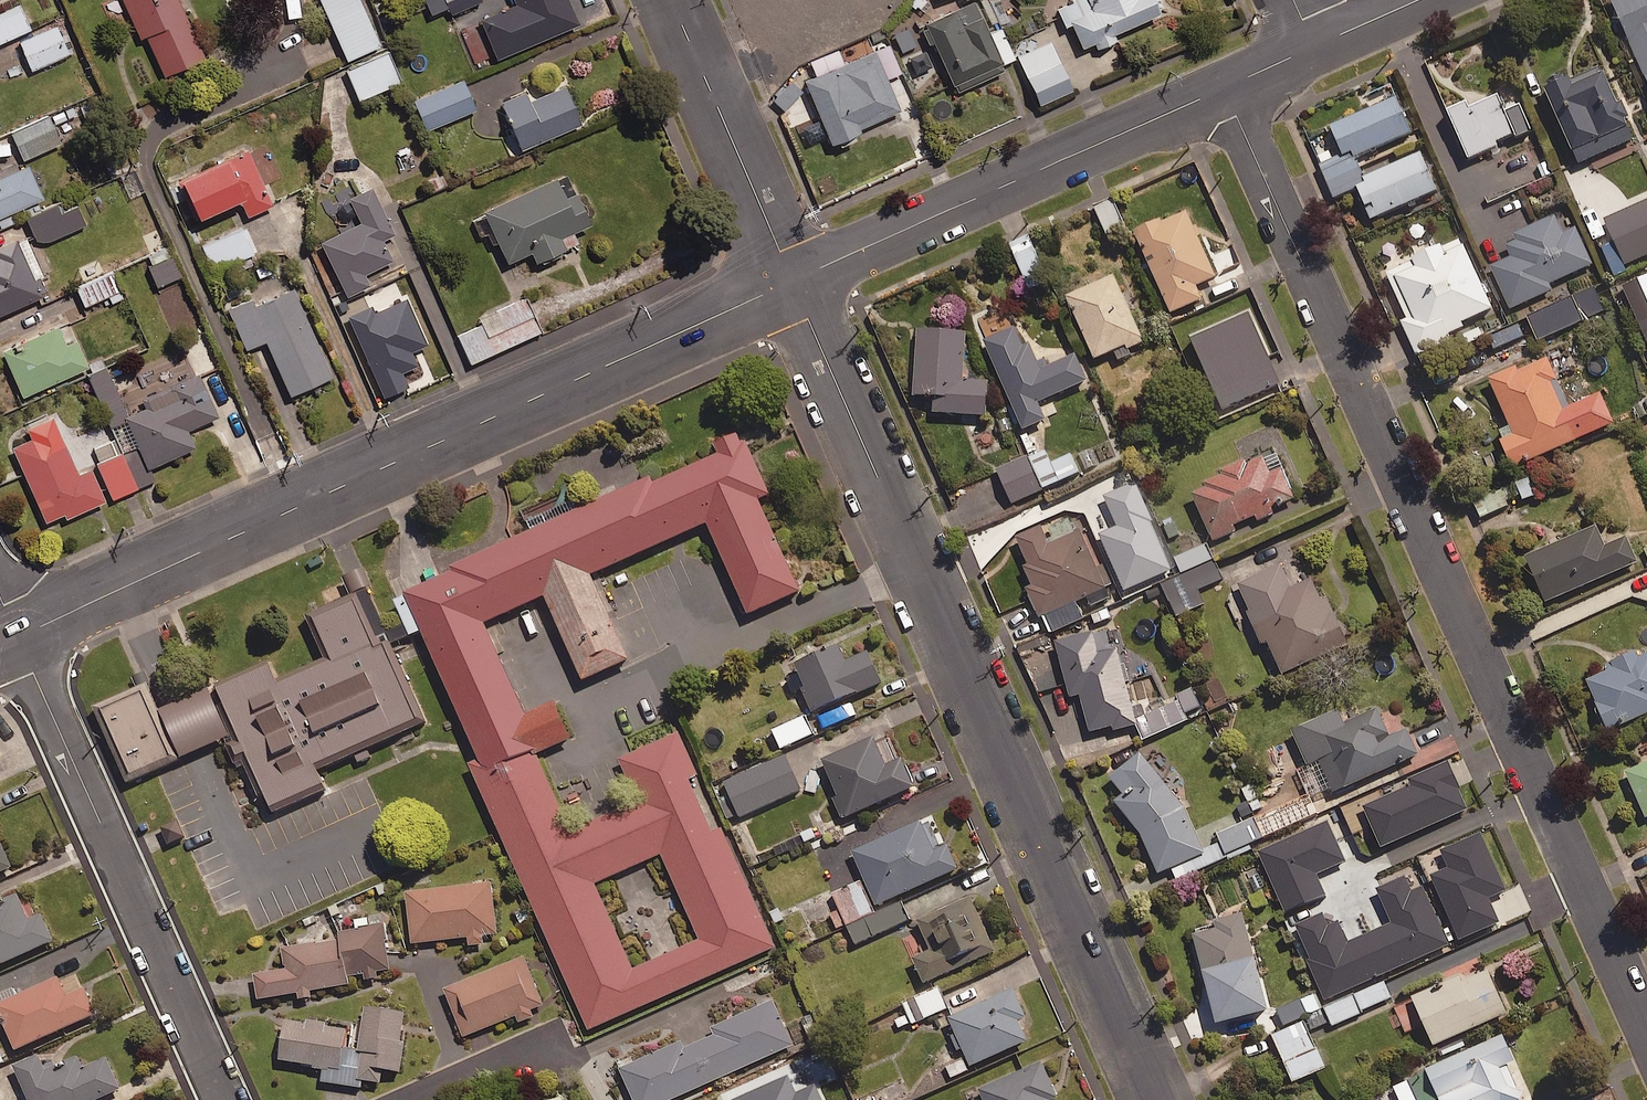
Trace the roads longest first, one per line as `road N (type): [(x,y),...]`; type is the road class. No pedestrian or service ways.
road 1 (residential): [(1646,1026),(1223,88)]
road 2 (residential): [(1156,1099),(792,282)]
road 3 (residential): [(18,638),(792,282)]
road 4 (residential): [(225,1099),(18,638)]
road 5 (residential): [(792,282),(1223,88)]
road 6 (residential): [(792,282),(670,0)]

